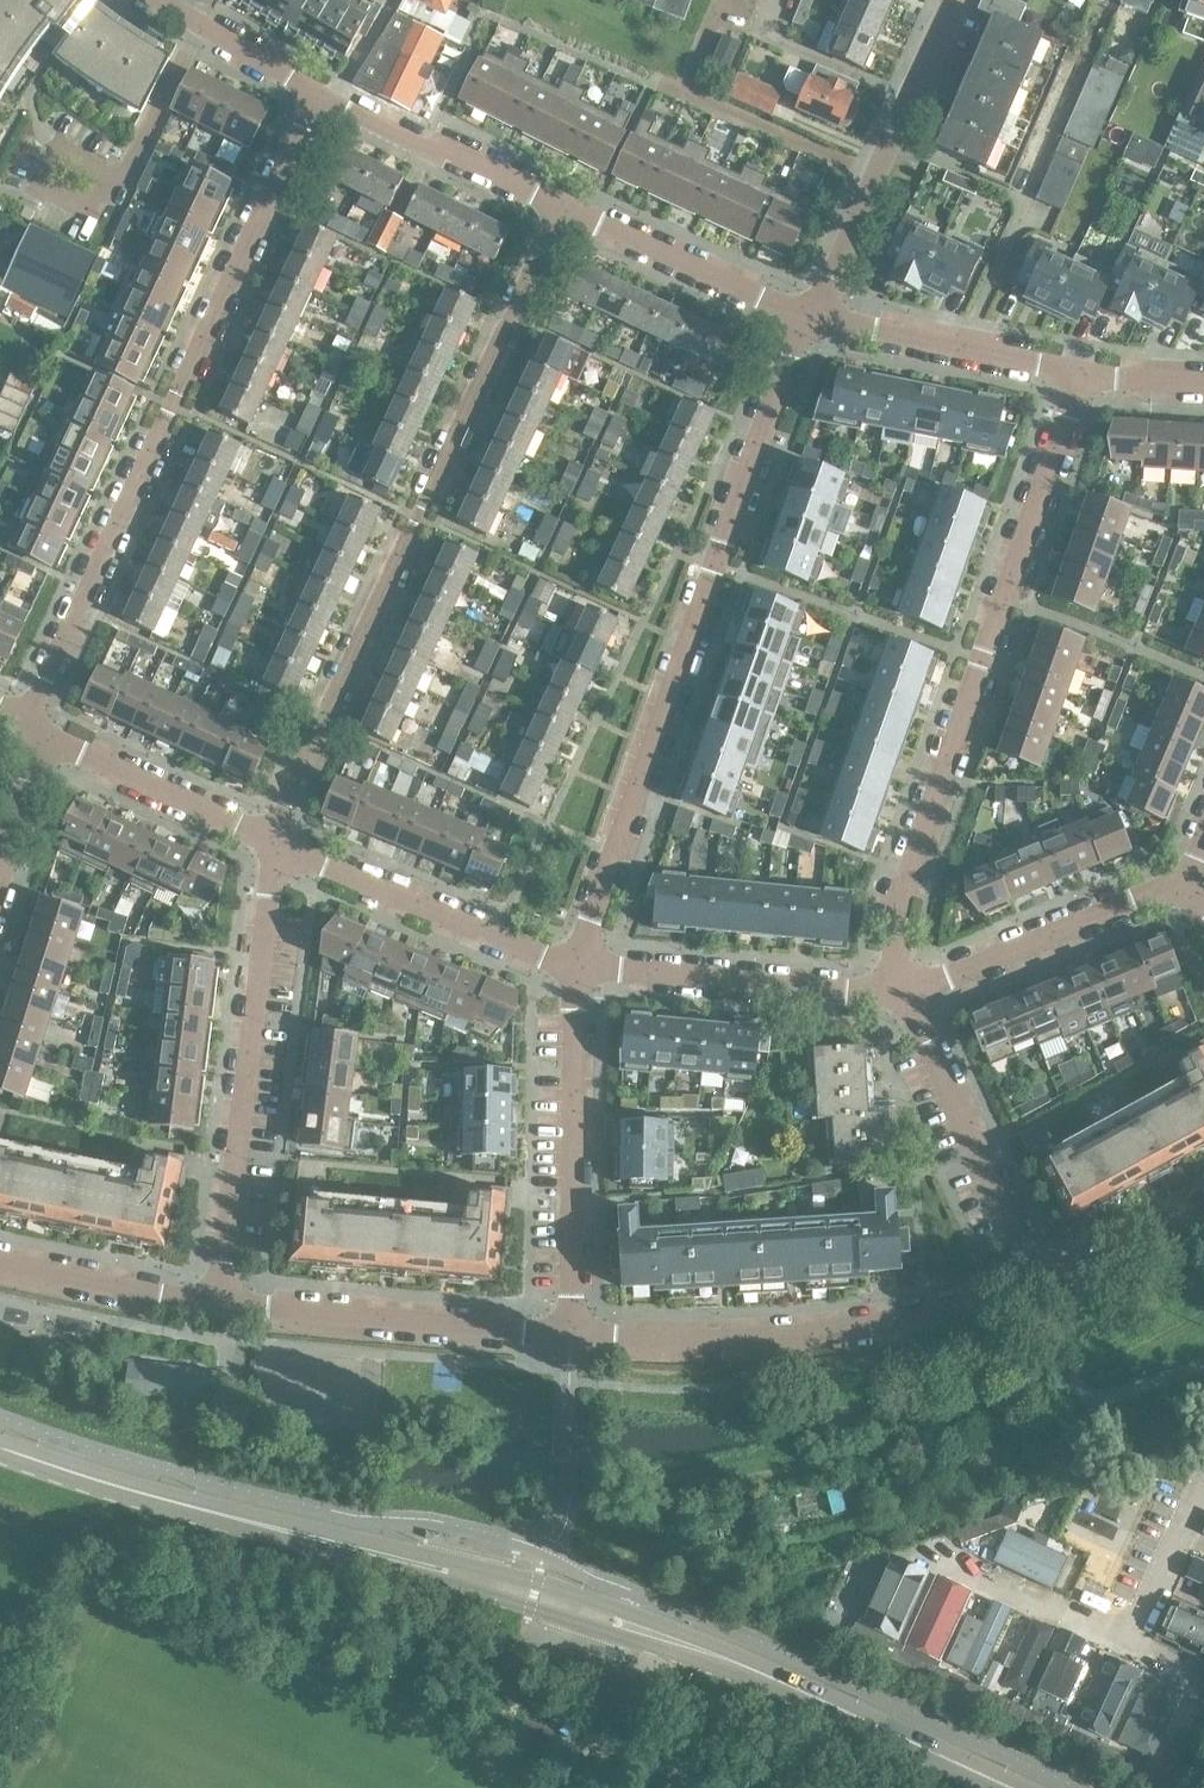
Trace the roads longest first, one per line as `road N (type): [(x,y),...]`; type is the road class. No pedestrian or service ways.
road 1 (tertiary): [(1013,1787),(711,1653),(394,1550),(210,1505)]
road 2 (residential): [(34,731),(317,89)]
road 3 (residential): [(811,319),(568,967)]
road 4 (residential): [(550,209),(267,829)]
road 5 (residential): [(1076,376),(1068,423),(898,909),(903,988)]
road 6 (residential): [(267,829),(248,1093),(217,1299)]
road 7 (residential): [(569,1334),(794,1334),(880,1323),(1034,1285)]
road 8 (residential): [(568,967),(569,1334)]
road 9 (residential): [(217,1299),(569,1334)]
road 10 (residential): [(811,319),(948,0)]
road 11 (residential): [(568,967),(828,994),(903,988)]
road 12 (residential): [(568,967),(503,947),(267,829)]
road 13 (residential): [(903,988),(1034,1285)]
road 14 (residential): [(903,988),(1185,884)]
road 15 (residential): [(550,209),(811,319)]
road 16 (residential): [(811,319),(1076,376)]
road 17 (residential): [(317,89),(550,209)]
road 18 (residential): [(267,829),(34,731)]
road 19 (residential): [(0,1262),(217,1299)]
road 20 (tertiary): [(210,1505),(0,1443)]
road 21 (unclassified): [(931,1554),(1130,1645)]
road 22 (residential): [(1034,1285),(1203,1208)]
road 23 (residential): [(161,0),(317,89)]
road 24 (unclassified): [(1130,1645),(1203,1487)]
road 25 (residential): [(1076,376),(1203,384)]

